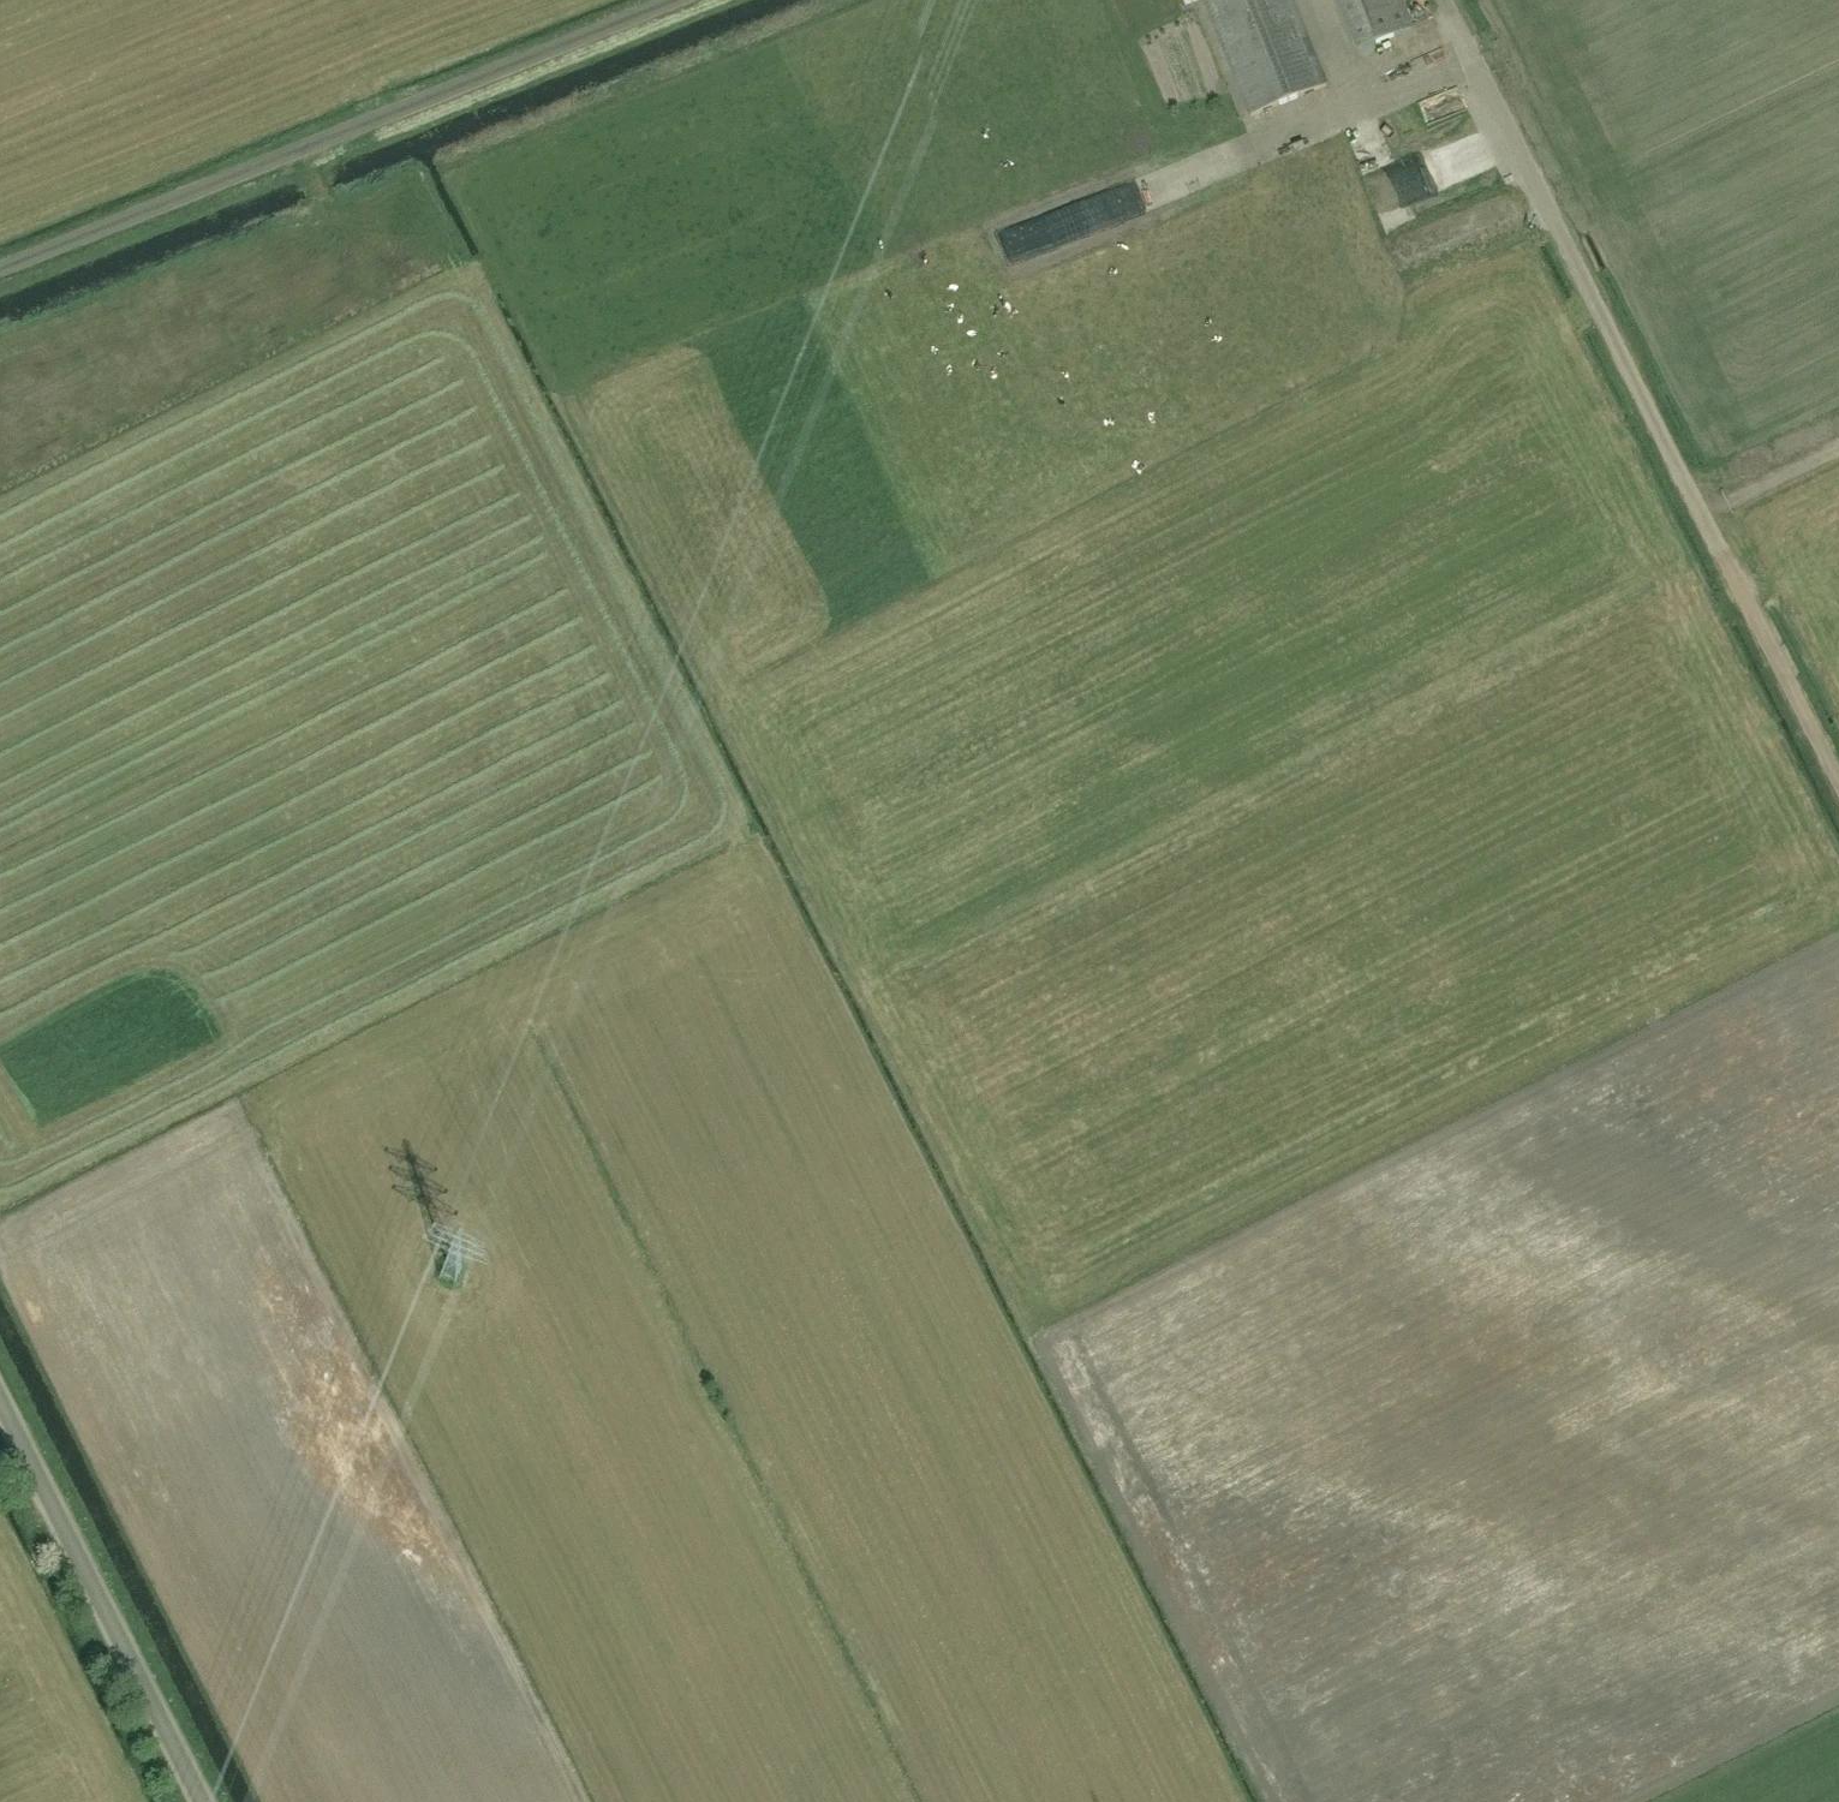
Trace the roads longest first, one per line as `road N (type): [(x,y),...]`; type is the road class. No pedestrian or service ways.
road 1 (unclassified): [(0,266),(673,0)]
road 2 (unclassified): [(1447,0),(1721,549)]
road 3 (unclassified): [(201,1801),(0,1403)]
road 4 (track): [(1721,549),(1838,784)]

